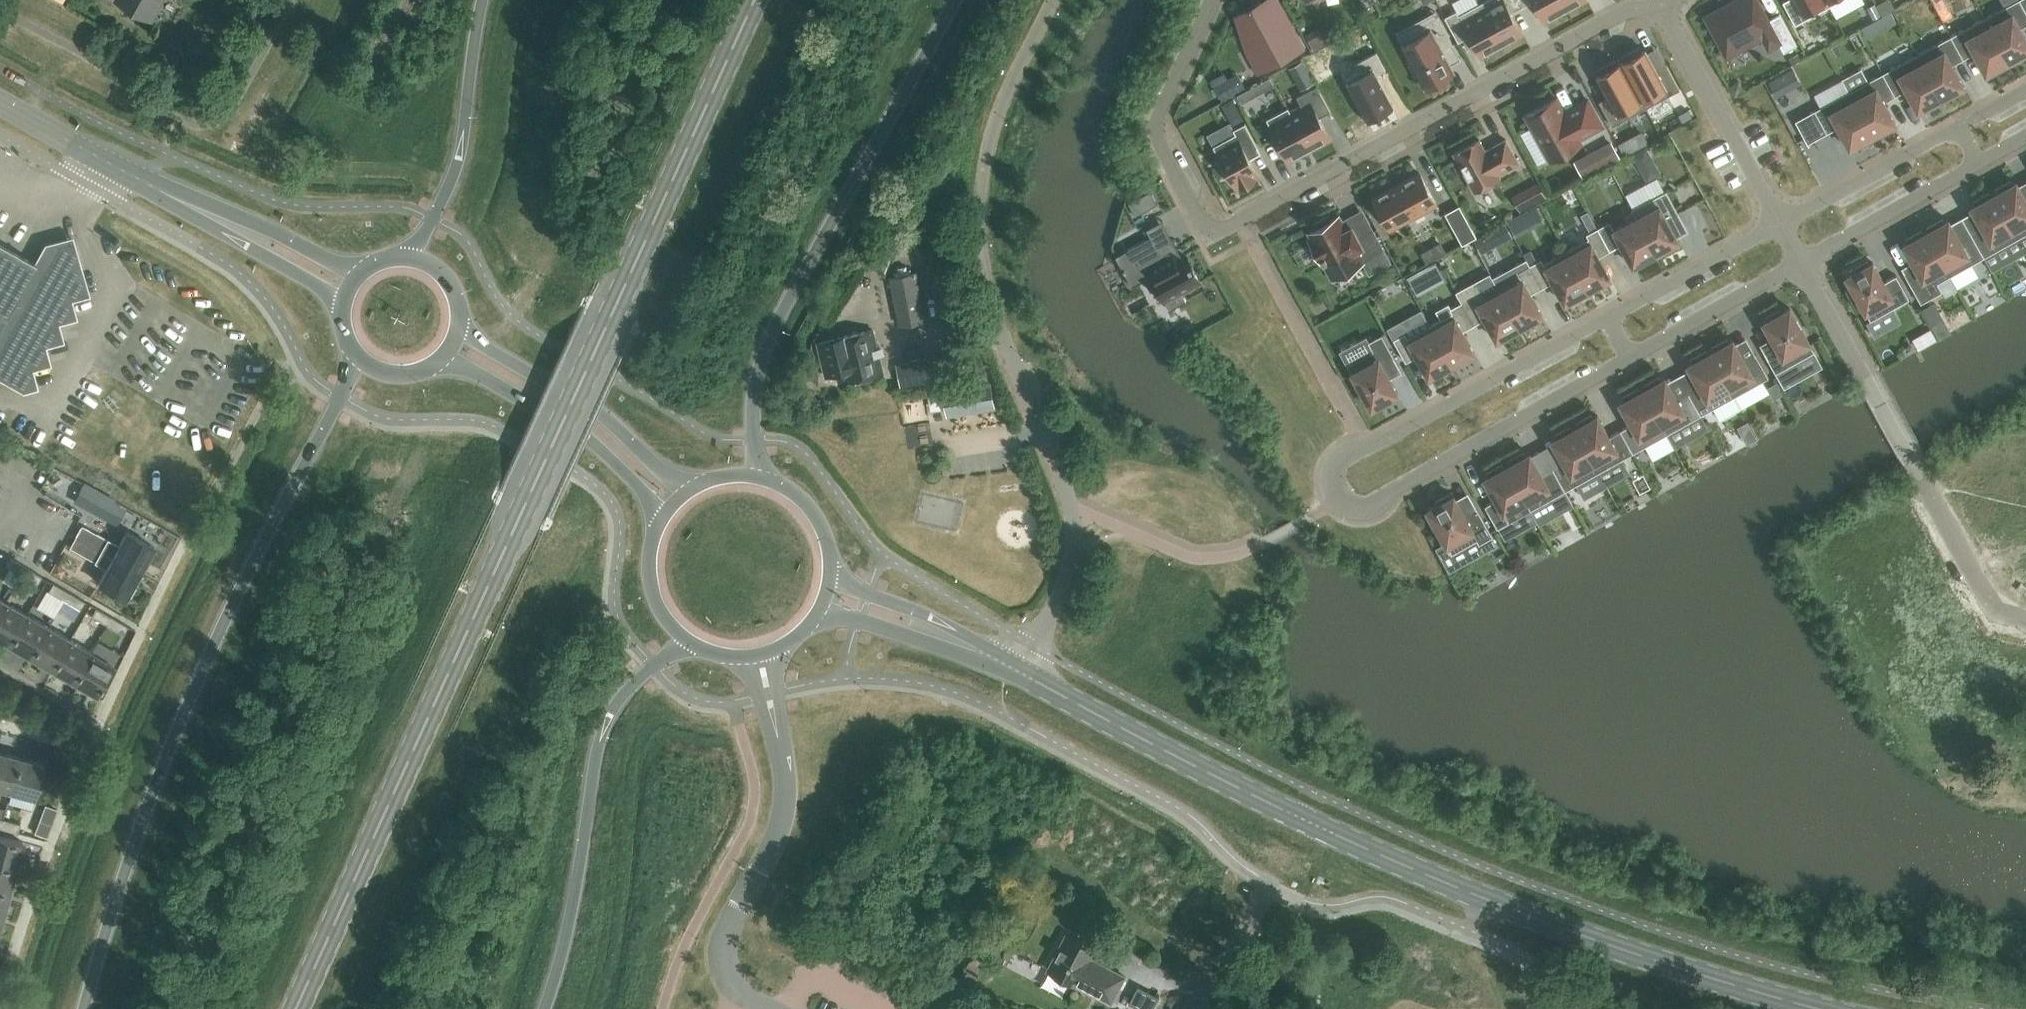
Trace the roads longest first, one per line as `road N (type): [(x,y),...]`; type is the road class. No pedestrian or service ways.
road 1 (primary): [(296,1008),(756,0)]
road 2 (secondary): [(1820,1008),(1573,932),(1400,864),(1021,673)]
road 3 (residential): [(1663,9),(1623,12),(1212,236),(1152,128),(1212,0)]
road 4 (primary): [(359,355),(192,693),(85,1008)]
road 5 (residential): [(1629,356),(1404,481),(1373,511),(1348,509),(1339,499),(1336,466),(1347,452),(1384,440),(1607,318)]
road 6 (primary): [(757,475),(754,402),(764,356),(957,0)]
road 7 (residential): [(1021,673),(1077,540),(991,302),(983,255)]
road 8 (primary): [(544,1008),(571,912),(599,738),(624,694),(682,640)]
road 9 (residential): [(778,739),(781,816),(720,947),(733,987),(769,1008)]
road 10 (secondary): [(687,489),(606,420),(479,343),(460,320)]
road 11 (secondary): [(433,363),(462,369),(593,445),(646,500),(656,523)]
road 12 (primary): [(483,0),(463,143),(409,256)]
road 13 (residential): [(1924,480),(1802,260)]
road 14 (residential): [(1781,224),(1663,9)]
road 15 (secondary): [(1021,673),(921,612),(831,575)]
road 16 (tertiary): [(164,194),(343,307)]
road 17 (tertiary): [(359,274),(277,232),(164,194)]
road 18 (secondary): [(820,612),(1021,673)]
road 19 (residential): [(1781,224),(1958,128)]
road 20 (residential): [(1977,162),(1802,260)]
road 21 (residential): [(1802,260),(1629,356)]
road 22 (residential): [(1607,318),(1781,224)]
road 23 (tertiary): [(164,194),(0,103)]
road 24 (residential): [(1924,480),(1985,593),(1999,611),(2025,622)]
road 25 (residential): [(1203,1008),(1268,883)]
road 26 (secondary): [(831,575),(830,548),(805,501),(757,475)]
road 27 (secondary): [(656,523),(646,573),(652,599),(682,640)]

